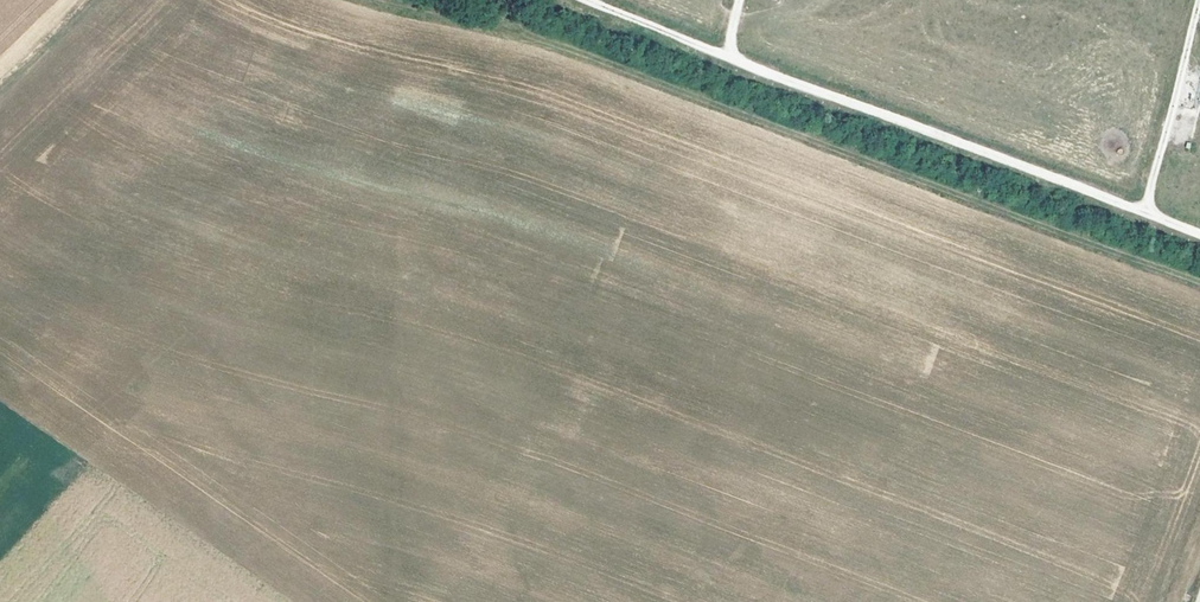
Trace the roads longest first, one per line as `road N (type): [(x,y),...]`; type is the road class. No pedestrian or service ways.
road 1 (track): [(1199,278),(562,39),(386,0)]
road 2 (track): [(1199,232),(585,0)]
road 3 (track): [(1145,211),(1199,0)]
road 4 (track): [(108,0),(0,101)]

